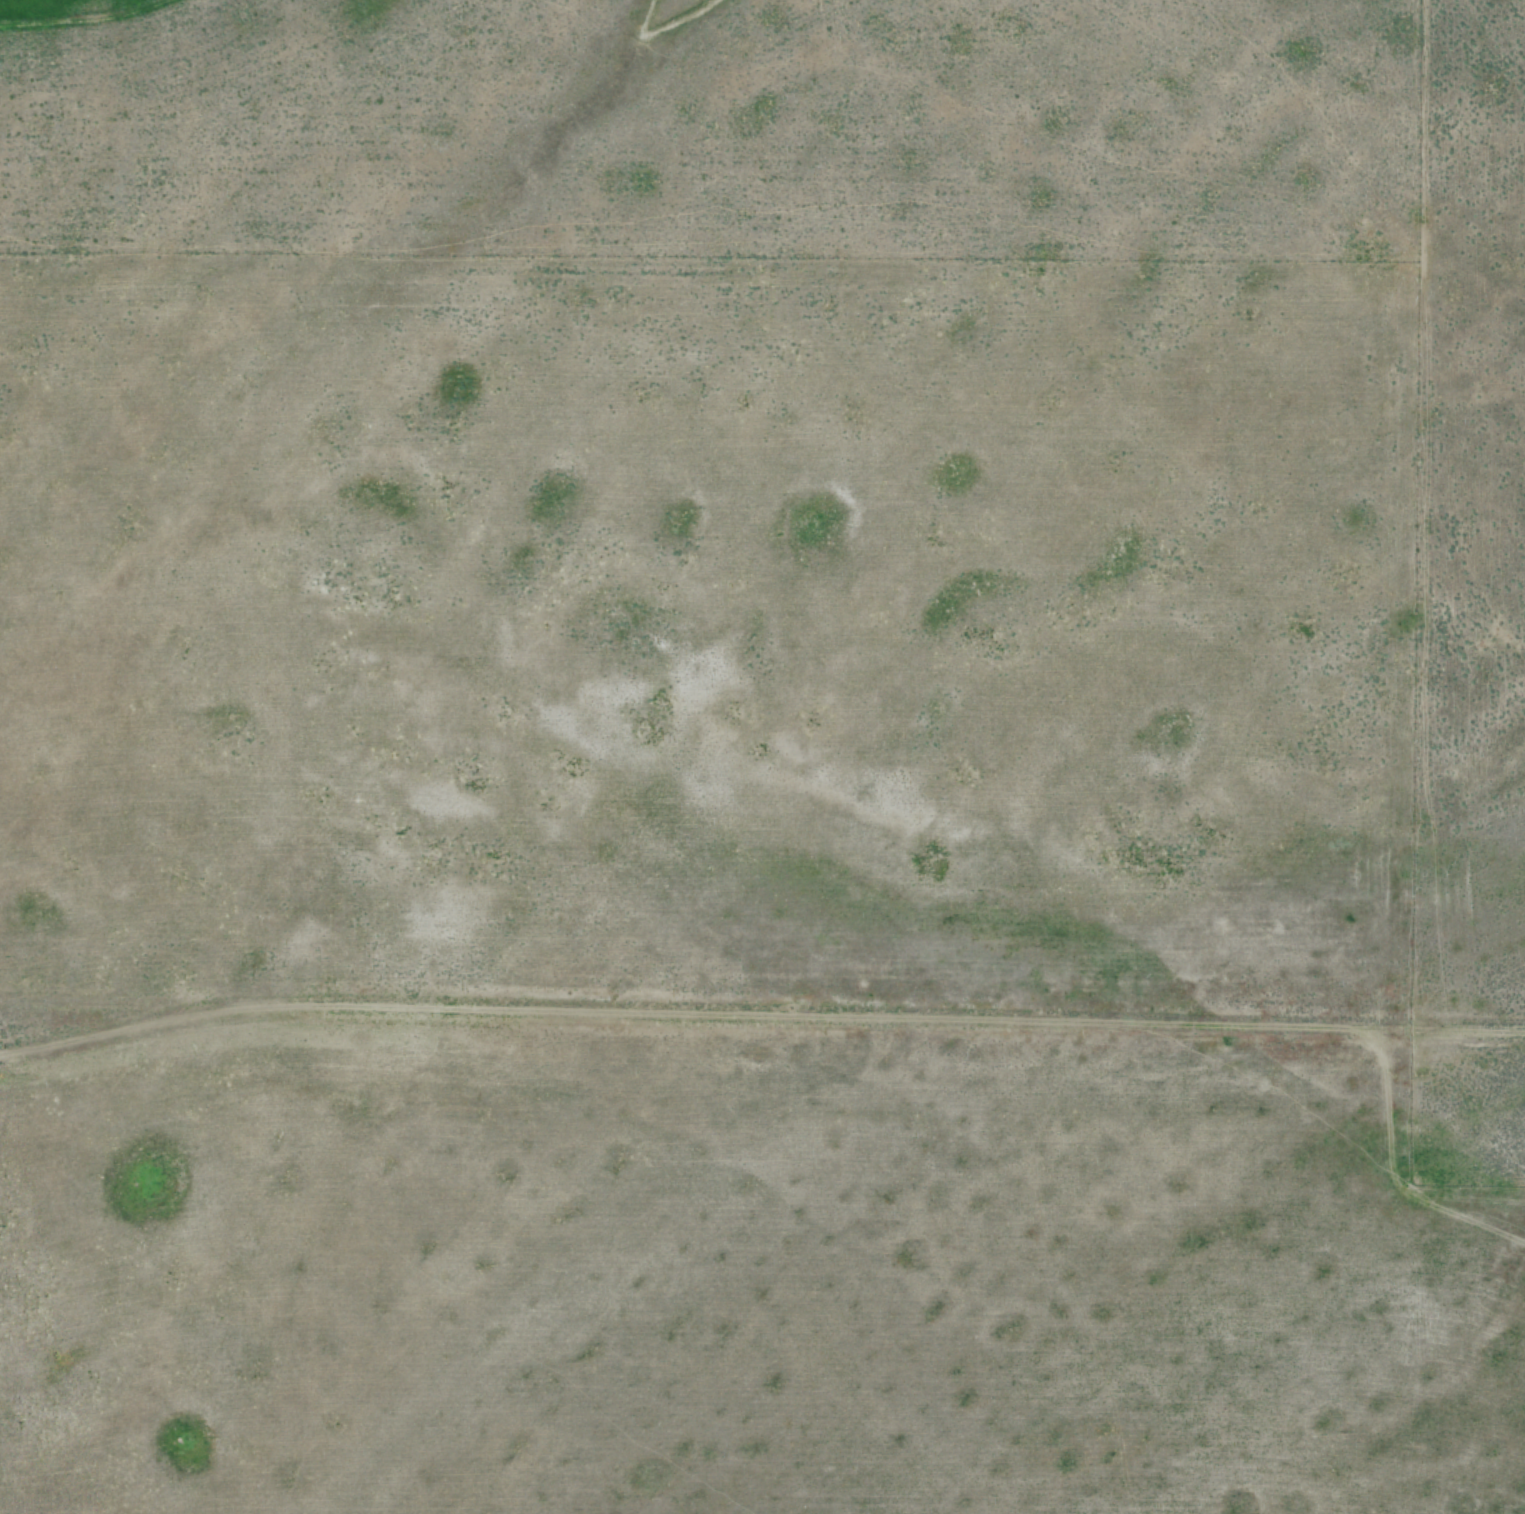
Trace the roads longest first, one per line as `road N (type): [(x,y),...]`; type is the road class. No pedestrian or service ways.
road 1 (track): [(1524,1081),(354,1049),(0,1101)]

